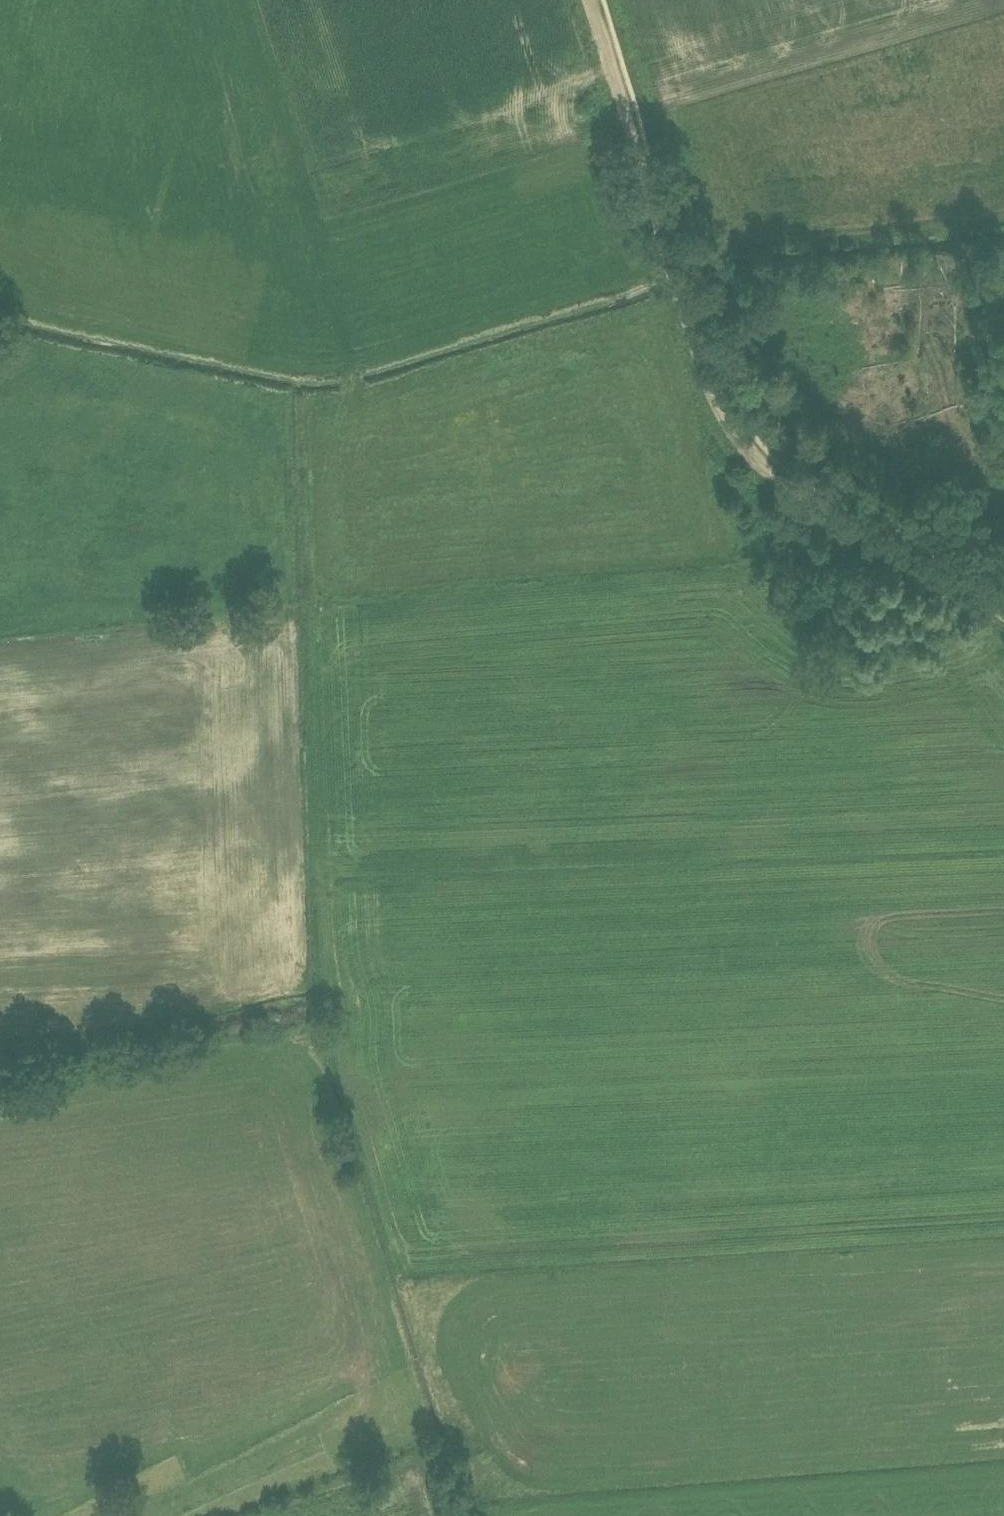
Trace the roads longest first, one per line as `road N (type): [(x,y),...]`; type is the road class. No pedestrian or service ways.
road 1 (track): [(591,0),(699,356),(744,445),(826,509),(1003,601)]

